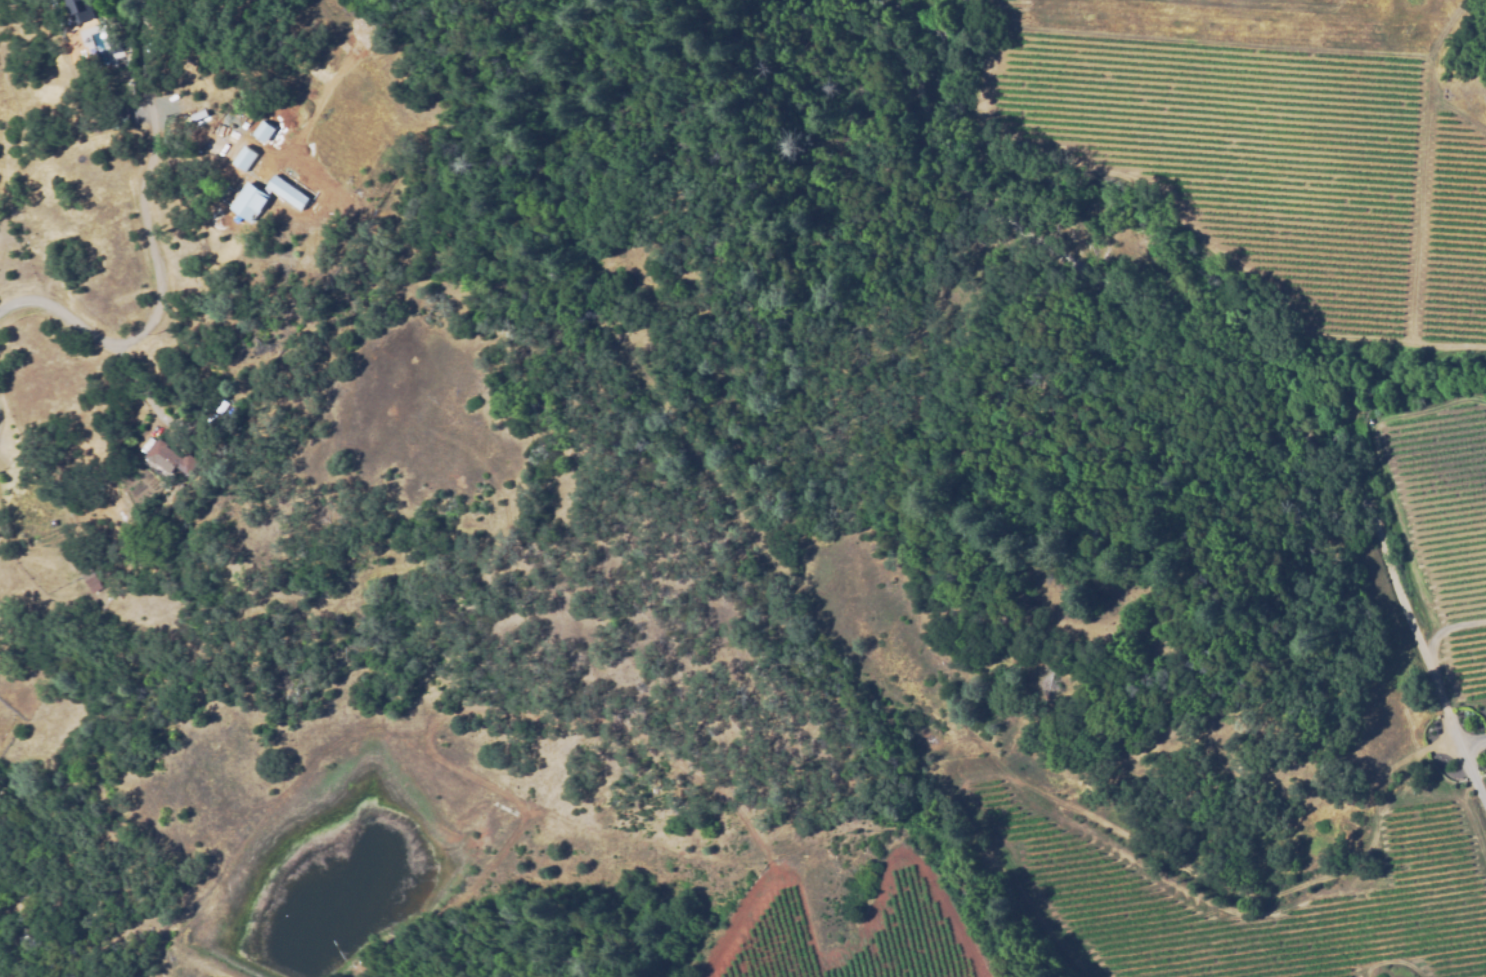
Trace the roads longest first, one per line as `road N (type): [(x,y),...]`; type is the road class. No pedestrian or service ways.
road 1 (residential): [(1485,812),(1367,510),(1270,381),(1149,292)]
road 2 (residential): [(0,311),(37,302),(106,339),(124,338),(150,312),(142,186),(152,138),(140,0)]
road 3 (residential): [(1149,292),(1015,236),(946,153),(896,38),(848,0)]

